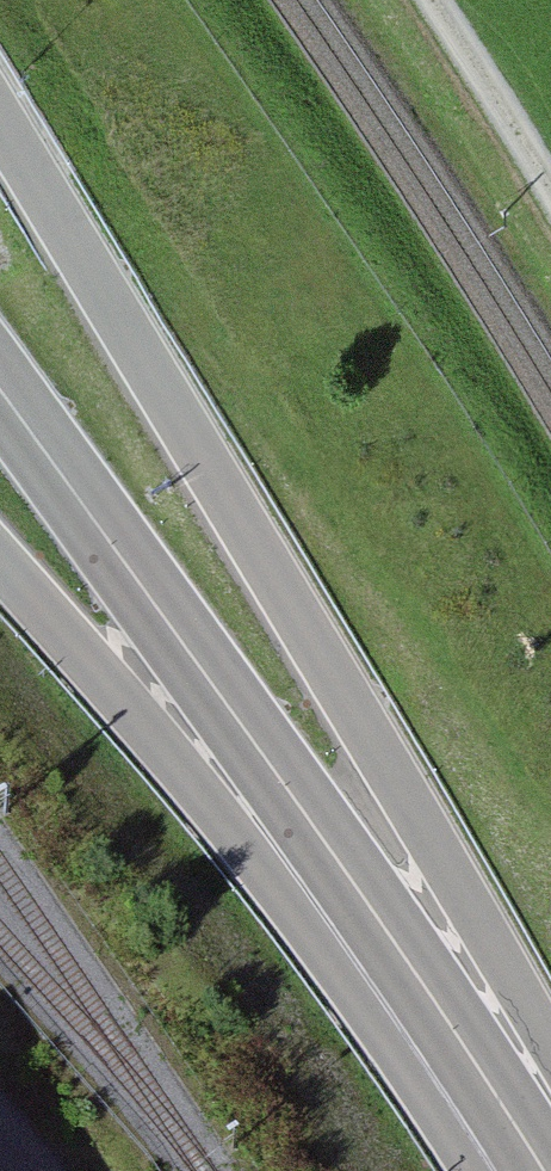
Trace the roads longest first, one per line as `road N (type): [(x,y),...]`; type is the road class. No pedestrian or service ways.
road 1 (trunk): [(550,1088),(366,732),(0,121)]
road 2 (trunk): [(0,389),(370,907),(544,1170)]
road 3 (trunk): [(0,560),(219,819),(483,1170)]
road 4 (unclassified): [(434,0),(550,178)]

